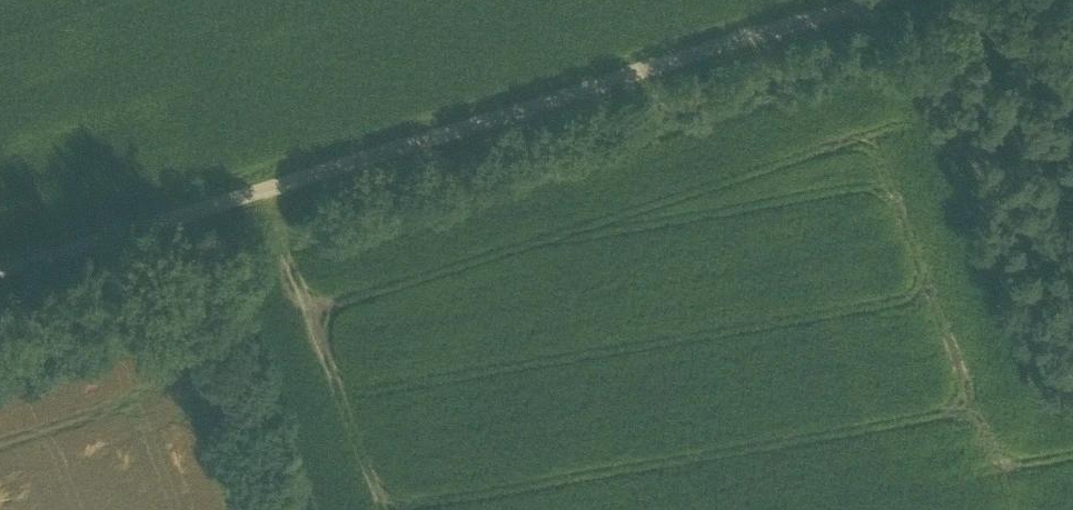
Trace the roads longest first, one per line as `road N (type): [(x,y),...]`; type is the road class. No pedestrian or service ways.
road 1 (track): [(905,0),(0,273)]

